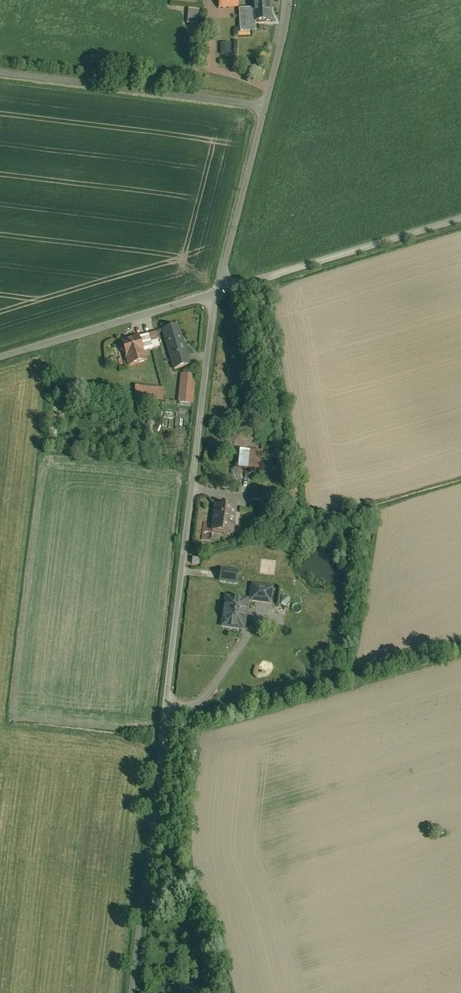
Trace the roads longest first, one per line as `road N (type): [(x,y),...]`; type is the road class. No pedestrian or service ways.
road 1 (residential): [(134,992),(217,293)]
road 2 (residential): [(217,293),(291,0)]
road 3 (unclassified): [(217,293),(460,220)]
road 4 (unclassified): [(0,358),(217,293)]

